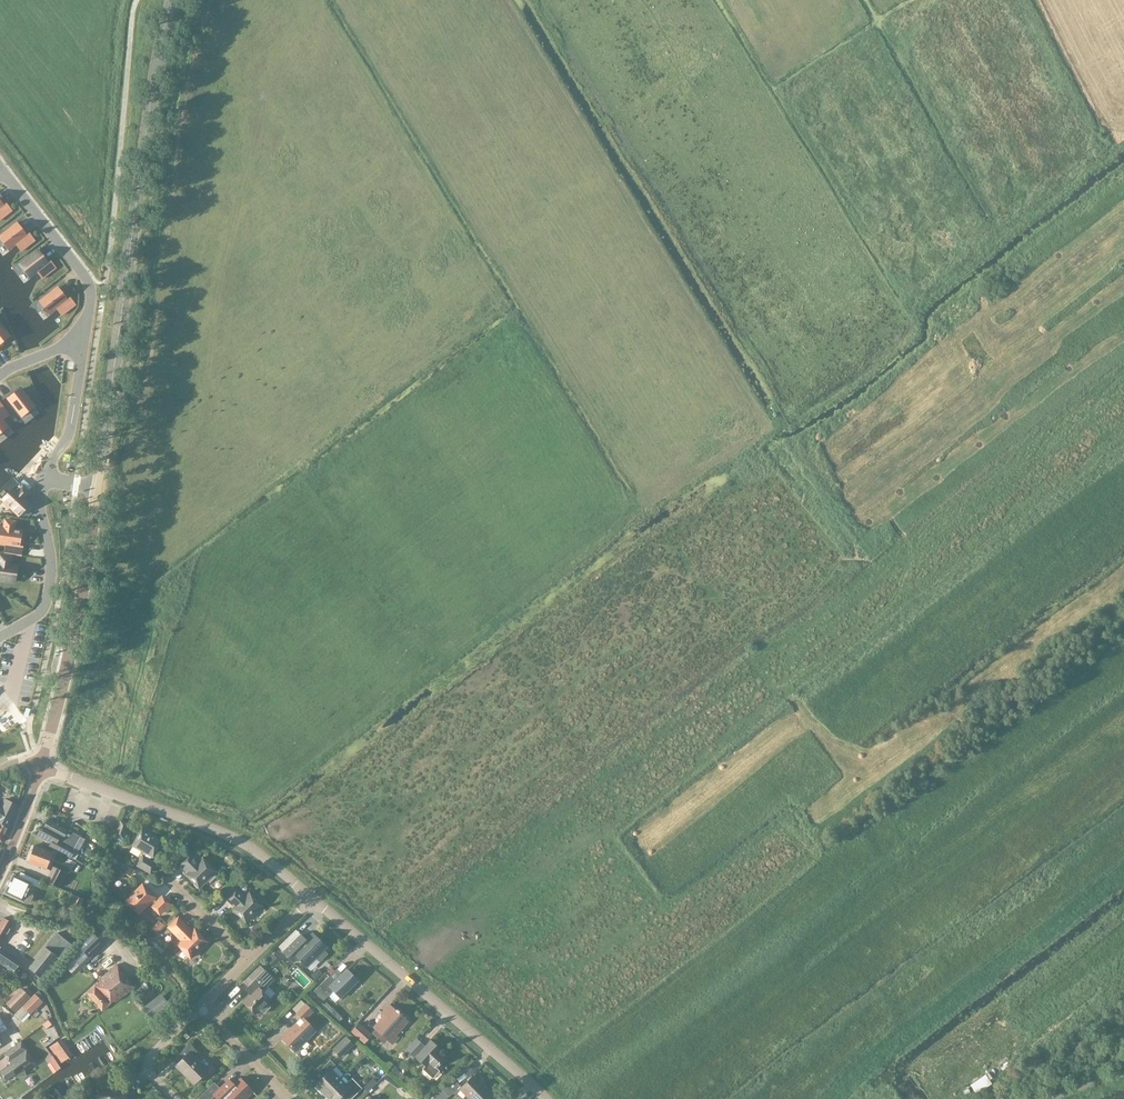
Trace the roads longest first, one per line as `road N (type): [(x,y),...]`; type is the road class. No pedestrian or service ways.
road 1 (secondary): [(40,767),(86,565),(153,82),(172,0)]
road 2 (tertiary): [(545,1098),(310,898)]
road 3 (tertiary): [(310,898),(229,837),(40,767)]
road 4 (residential): [(174,1098),(146,1062),(200,1008)]

